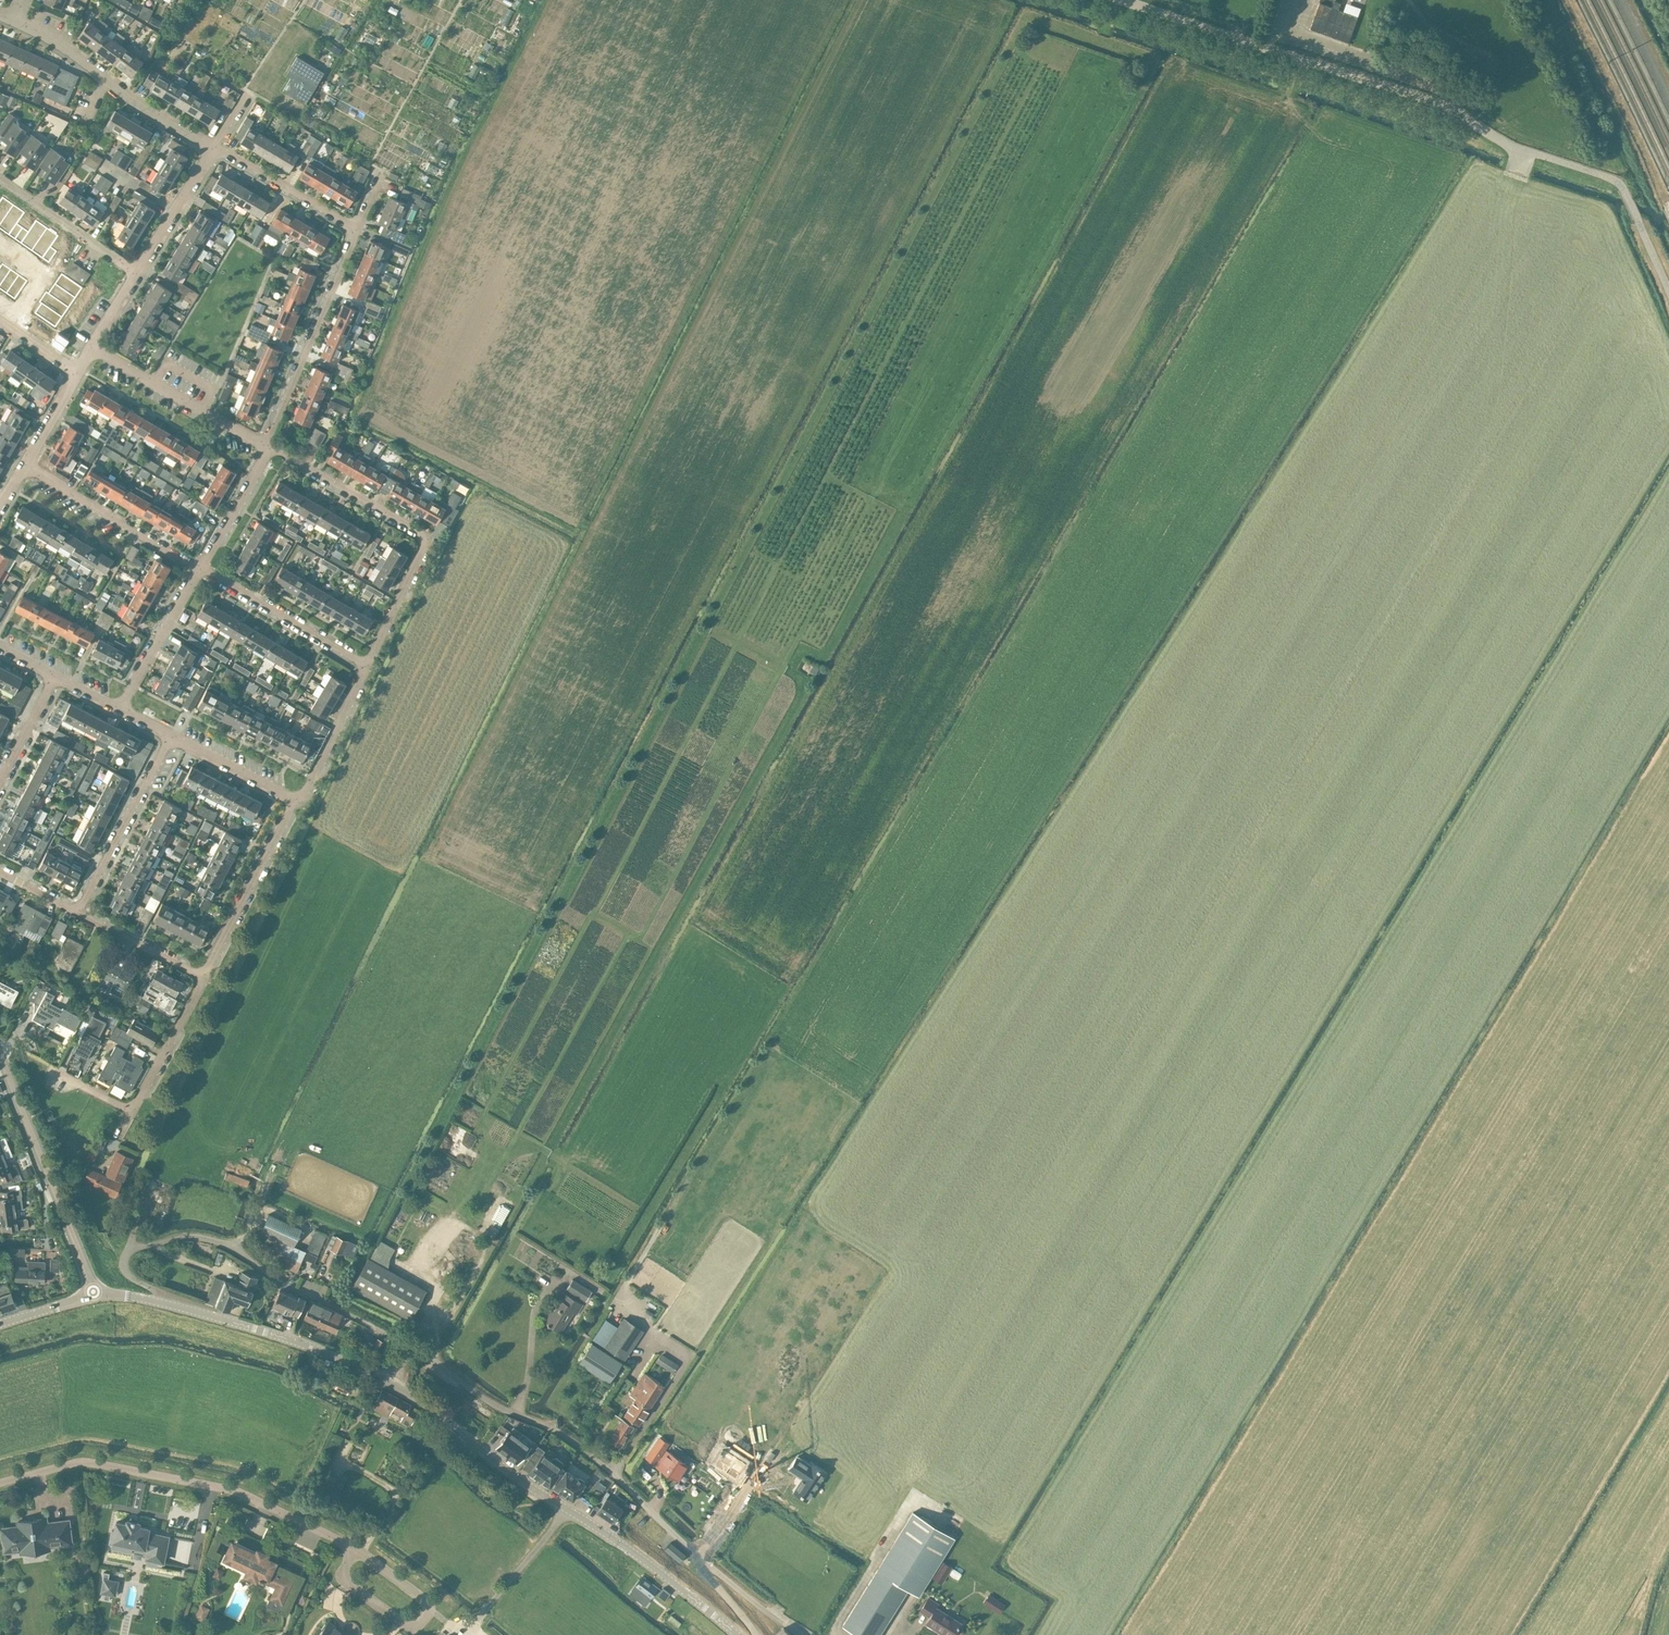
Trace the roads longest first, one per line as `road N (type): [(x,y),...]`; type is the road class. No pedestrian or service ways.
road 1 (residential): [(696,1555),(571,1442),(220,1243),(175,1237),(122,1258),(132,1280),(188,1310)]
road 2 (secondary): [(736,1634),(396,1387),(305,1345),(188,1310)]
road 3 (unclassified): [(1525,150),(1437,103),(1121,0)]
road 4 (residential): [(213,150),(356,230),(262,445)]
road 5 (residential): [(357,1551),(239,1492),(95,1463),(0,1483)]
road 6 (residential): [(271,450),(429,538),(366,667)]
road 7 (residential): [(213,150),(127,98),(62,44),(13,20)]
road 8 (residential): [(56,1075),(132,1108),(203,975)]
road 9 (track): [(1665,202),(1569,0)]
road 10 (residential): [(357,1551),(346,1582),(409,1628),(424,1621),(428,1607),(369,1562)]
road 11 (residential): [(200,568),(24,466)]
road 12 (residential): [(203,975),(299,802)]
road 13 (residential): [(79,912),(170,737)]
road 14 (residential): [(262,445),(92,348)]
road 15 (residential): [(366,667),(200,568)]
road 16 (residential): [(0,178),(136,273)]
road 17 (residential): [(200,568),(119,710)]
road 18 (residential): [(366,667),(299,802)]
road 19 (residential): [(136,273),(213,150)]
road 20 (residential): [(299,802),(170,737)]
road 21 (residential): [(53,1189),(0,1060)]
road 22 (residential): [(203,975),(79,912)]
road 23 (residential): [(271,450),(200,568)]
road 24 (residential): [(796,1634),(696,1555)]

